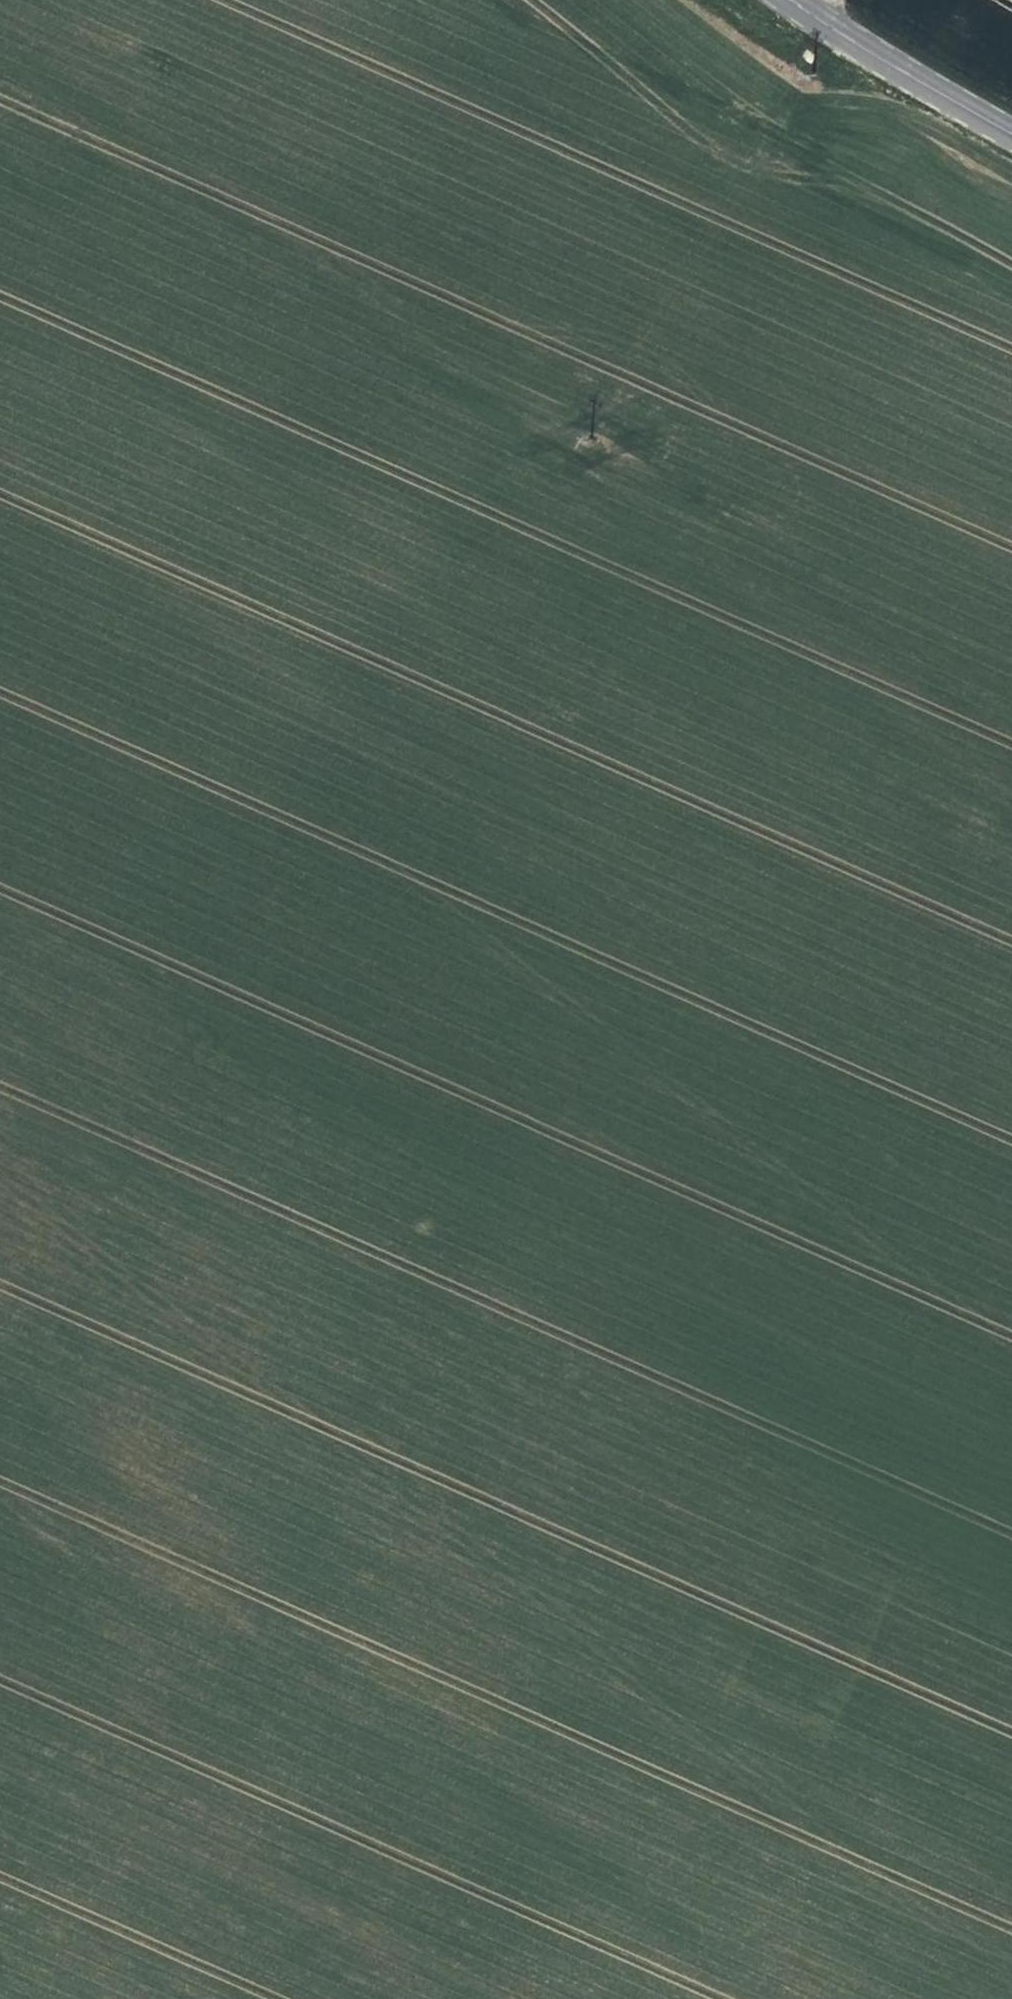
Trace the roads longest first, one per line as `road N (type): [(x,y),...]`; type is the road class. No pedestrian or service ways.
road 1 (tertiary): [(778,0),(1011,139)]

